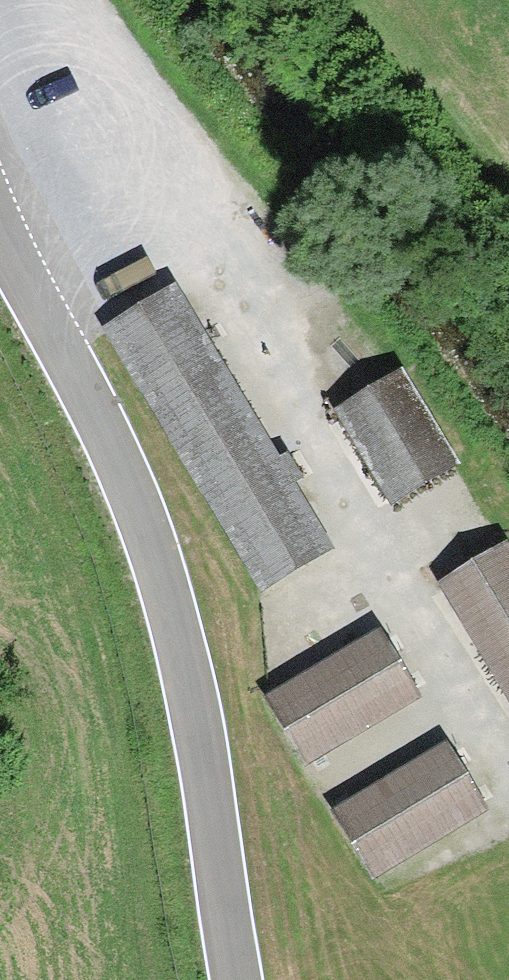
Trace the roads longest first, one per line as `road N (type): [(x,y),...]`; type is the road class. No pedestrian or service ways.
road 1 (track): [(0,190),(90,153),(119,155),(153,179),(508,770)]
road 2 (unclassified): [(0,228),(112,443),(166,587),(197,715),(240,979)]

